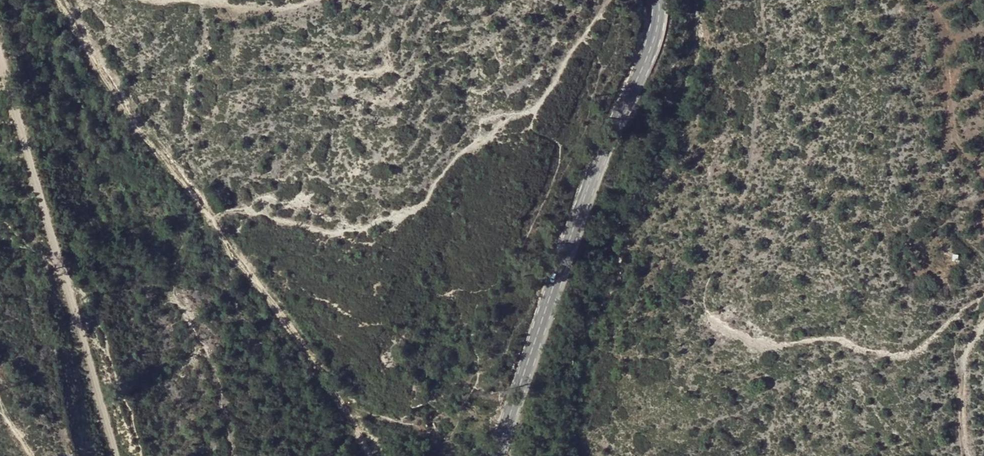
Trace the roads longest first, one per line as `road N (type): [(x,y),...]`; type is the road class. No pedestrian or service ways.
road 1 (tertiary): [(662,0),(658,45),(596,181),(502,455)]

